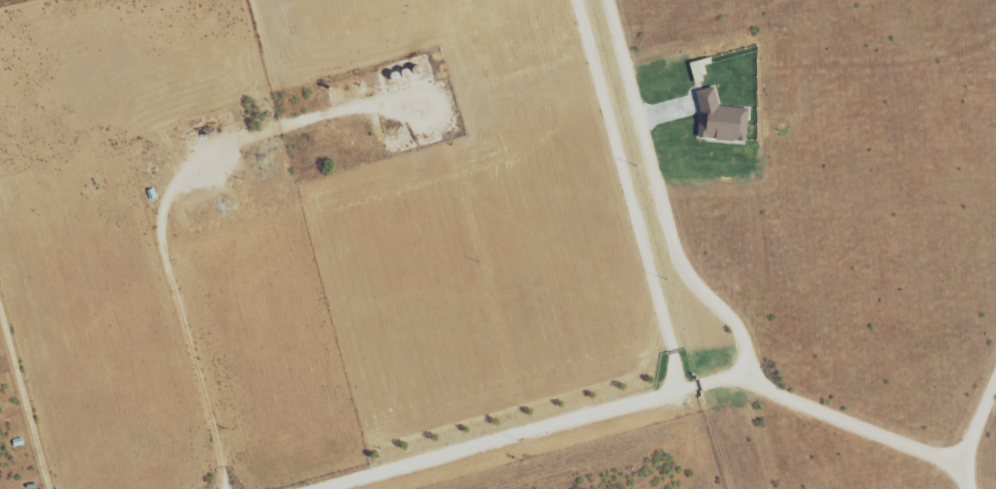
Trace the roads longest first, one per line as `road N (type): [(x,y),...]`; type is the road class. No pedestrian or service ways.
road 1 (residential): [(699,390),(304,488)]

